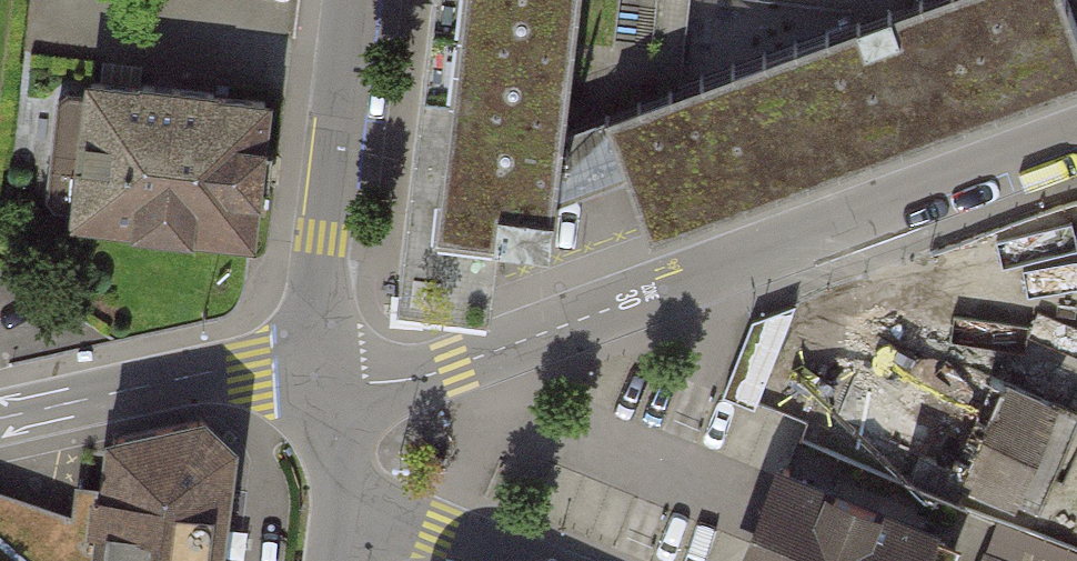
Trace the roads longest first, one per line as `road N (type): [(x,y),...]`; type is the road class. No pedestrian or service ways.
road 1 (residential): [(332,376),(403,384),(659,299),(1076,140)]
road 2 (tertiary): [(360,0),(330,236),(332,376)]
road 3 (residential): [(332,376),(250,366),(0,419)]
road 4 (residential): [(345,497),(499,560)]
road 5 (tertiary): [(332,376),(345,497)]

